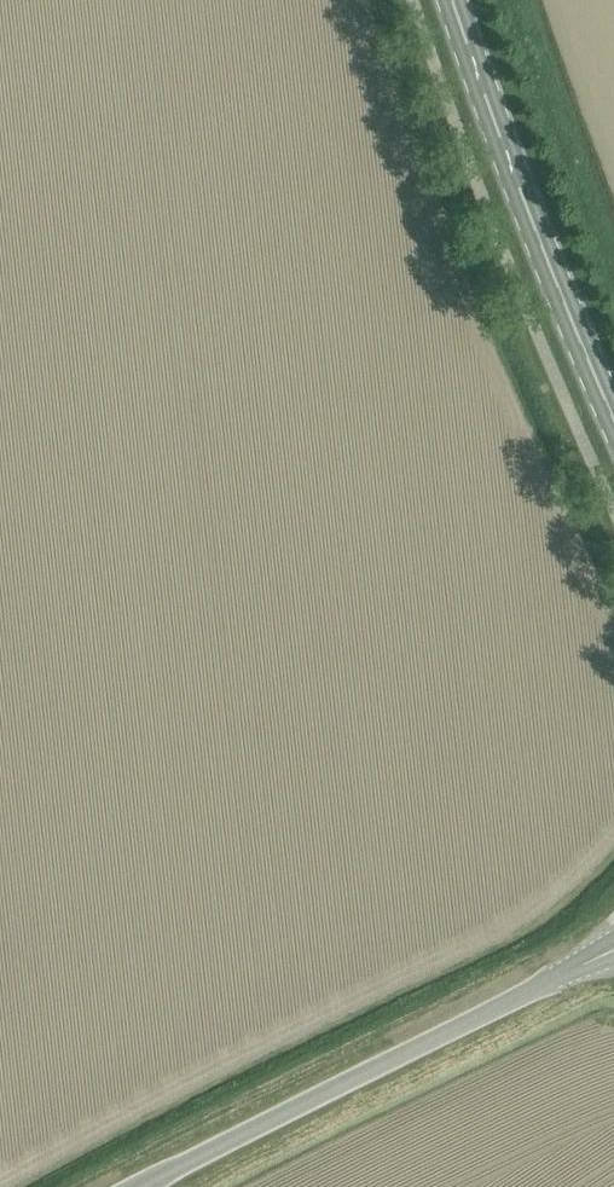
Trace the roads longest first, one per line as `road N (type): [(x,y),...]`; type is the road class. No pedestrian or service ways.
road 1 (unclassified): [(152,1186),(613,952)]
road 2 (secondary): [(613,427),(517,218),(445,0)]

